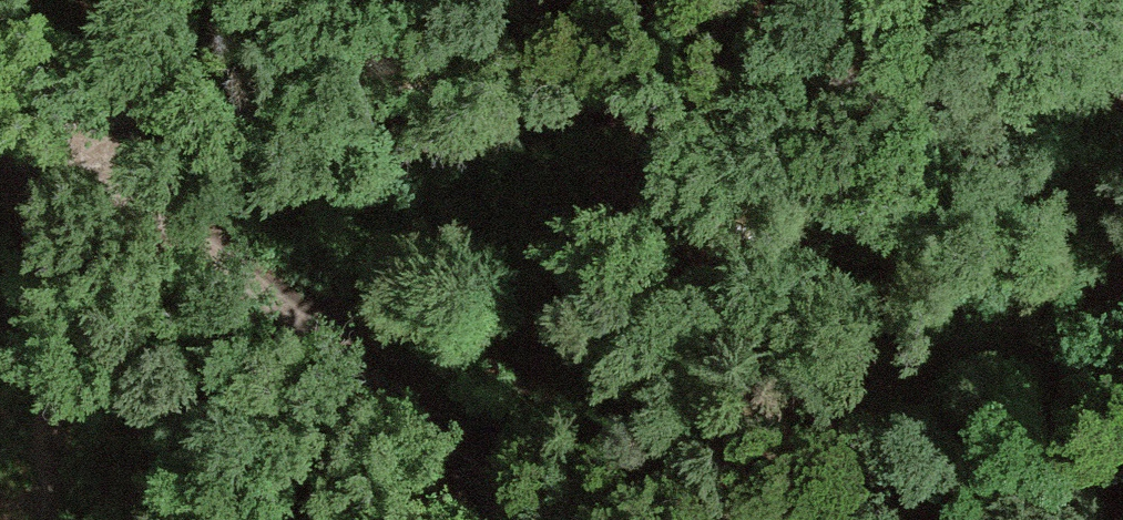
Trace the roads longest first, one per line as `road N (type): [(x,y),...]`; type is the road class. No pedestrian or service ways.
road 1 (unclassified): [(1122,87),(0,121)]
road 2 (track): [(511,519),(458,450),(52,119)]
road 3 (track): [(717,95),(469,465)]

